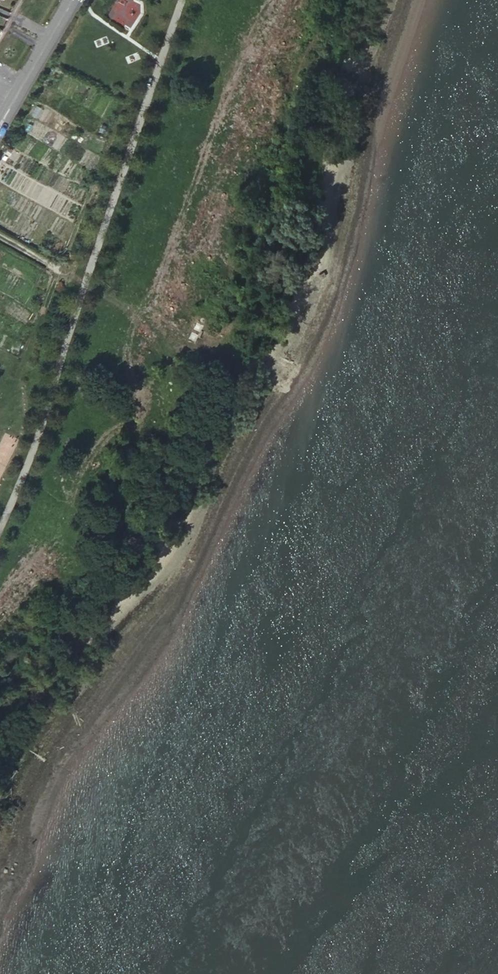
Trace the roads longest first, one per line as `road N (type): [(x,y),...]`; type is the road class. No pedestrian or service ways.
road 1 (track): [(185,386),(125,310),(0,234)]

